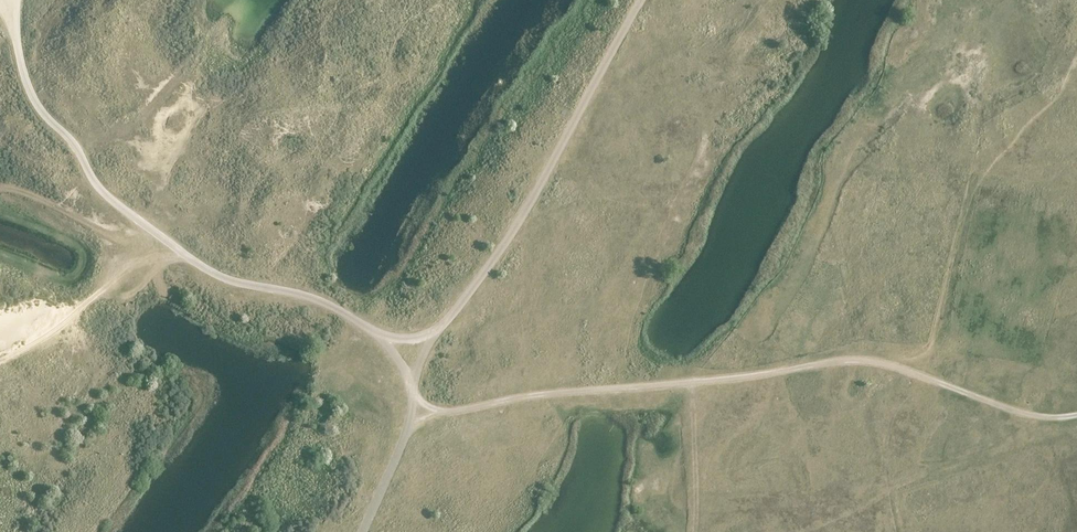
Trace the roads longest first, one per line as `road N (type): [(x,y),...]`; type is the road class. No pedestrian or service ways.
road 1 (track): [(414,396),(454,412),(848,360),(898,367),(1021,412),(1076,415)]
road 2 (track): [(362,531),(408,430),(418,369),(435,331),(508,239),(641,0)]
road 3 (track): [(17,0),(32,96),(102,191),(212,272),(343,312),(379,335),(414,386)]

